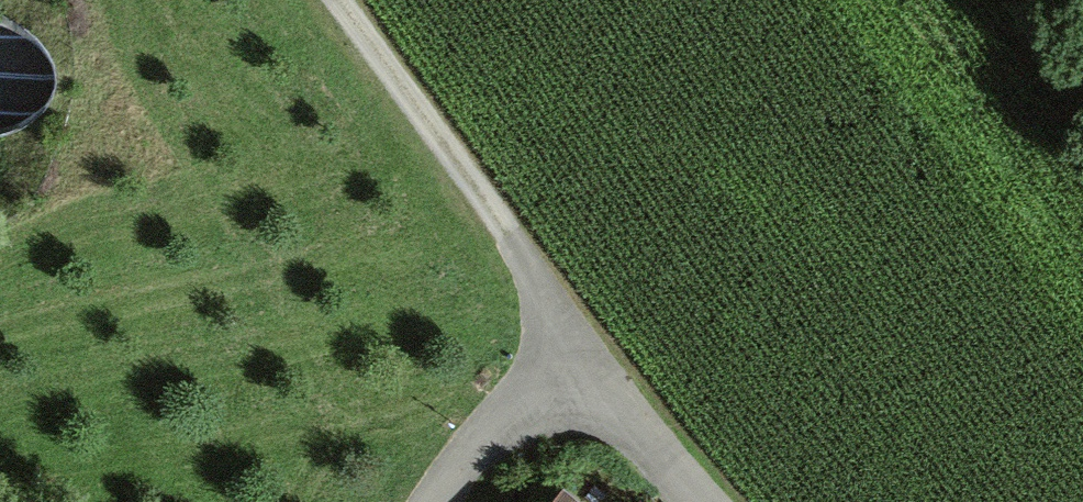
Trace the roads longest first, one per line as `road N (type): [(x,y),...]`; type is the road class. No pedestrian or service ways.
road 1 (trunk): [(1082,379),(587,182),(202,94),(0,76)]
road 2 (track): [(331,0),(572,355)]
road 3 (residential): [(434,501),(535,382),(572,355),(700,501)]

